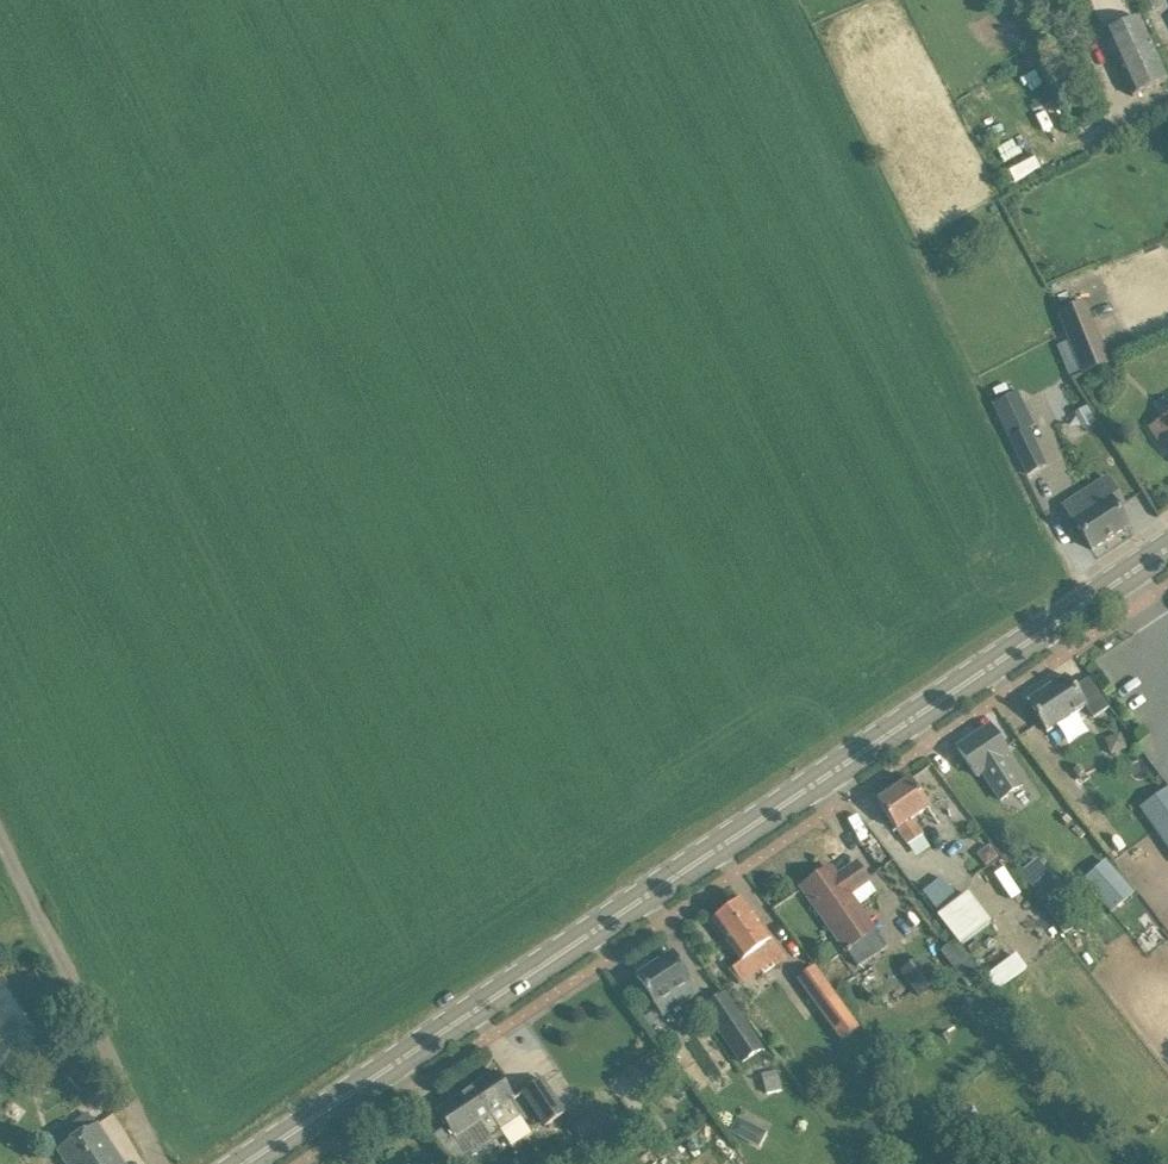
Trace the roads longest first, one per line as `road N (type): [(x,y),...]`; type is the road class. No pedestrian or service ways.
road 1 (secondary): [(243,1163),(1167,545)]

